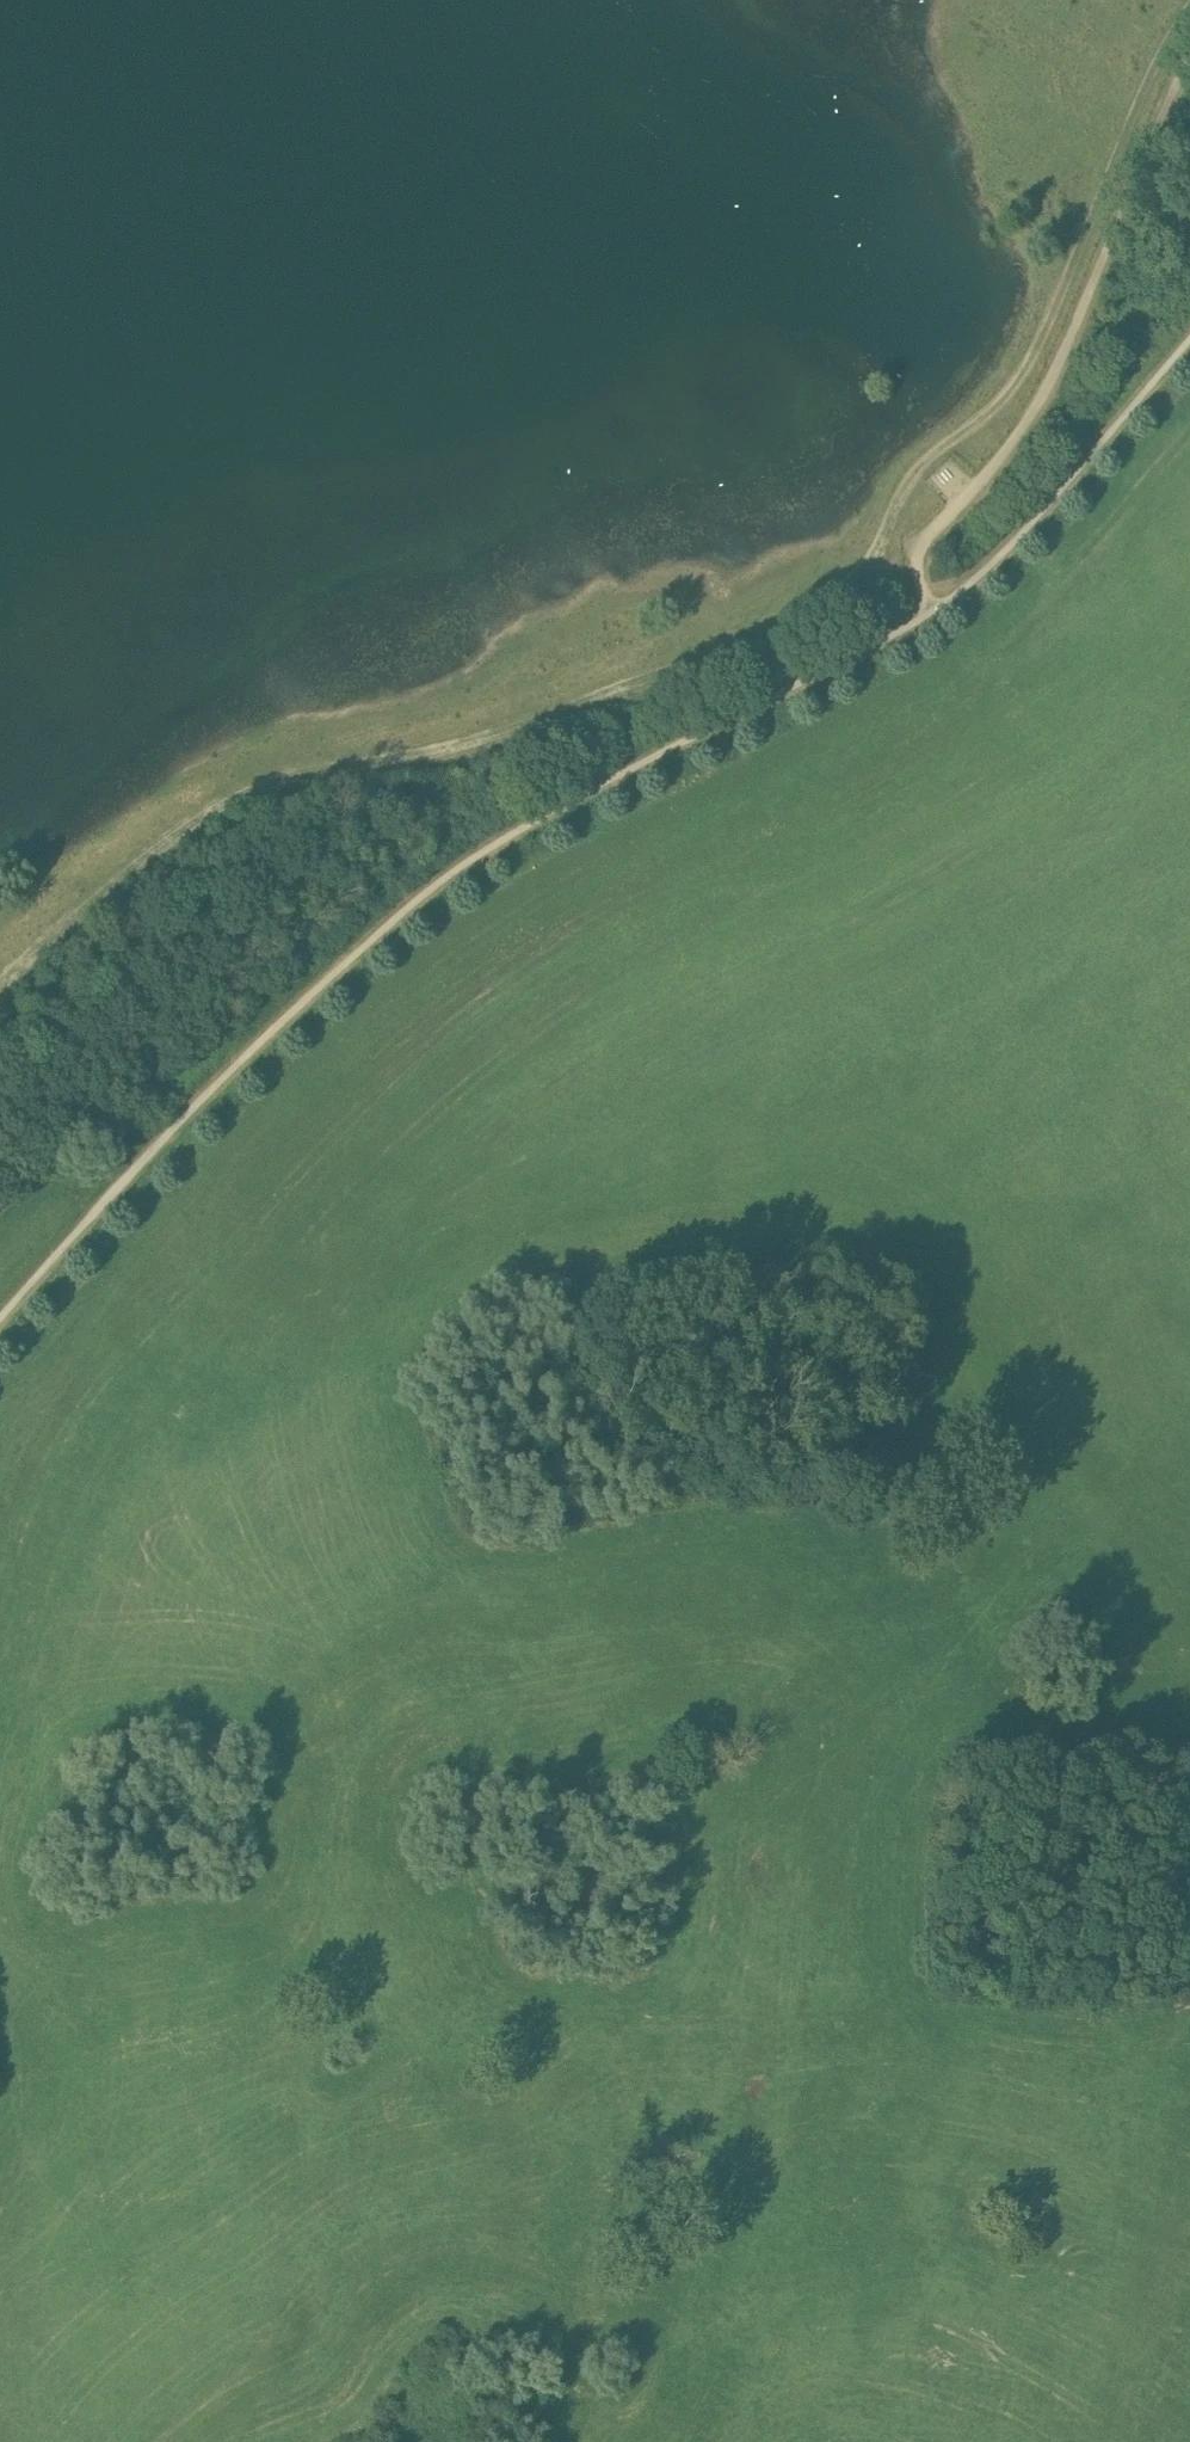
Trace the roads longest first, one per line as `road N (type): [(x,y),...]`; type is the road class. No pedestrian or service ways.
road 1 (track): [(1189,337),(1014,540),(928,612),(490,844),(396,915),(184,1114),(0,1317)]
road 2 (track): [(1189,5),(1162,48),(1067,272)]

